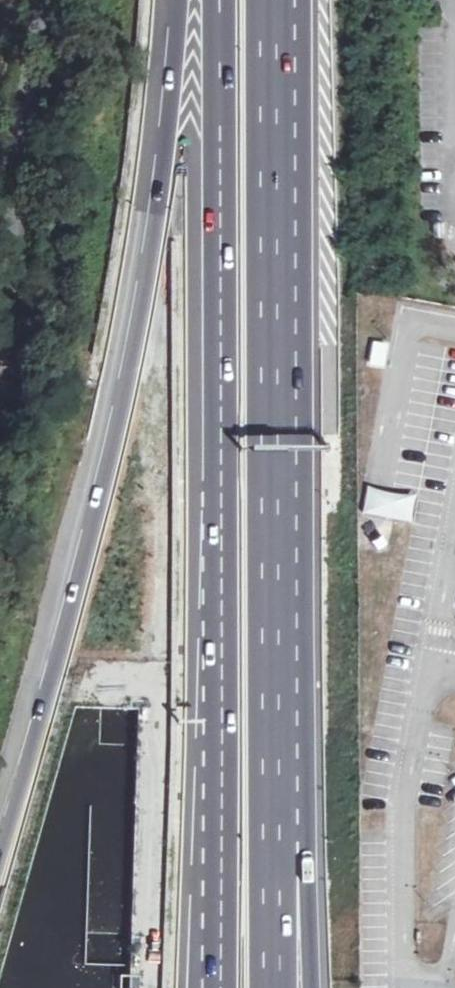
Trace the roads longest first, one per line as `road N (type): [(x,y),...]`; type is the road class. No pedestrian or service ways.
road 1 (motorway): [(218,0),(222,527),(215,916)]
road 2 (motorway): [(176,0),(161,169),(129,363),(0,861)]
road 3 (motorway): [(279,764),(276,0)]
road 4 (motorway): [(313,987),(307,854),(279,764)]
road 5 (motorway): [(278,987),(279,764)]

